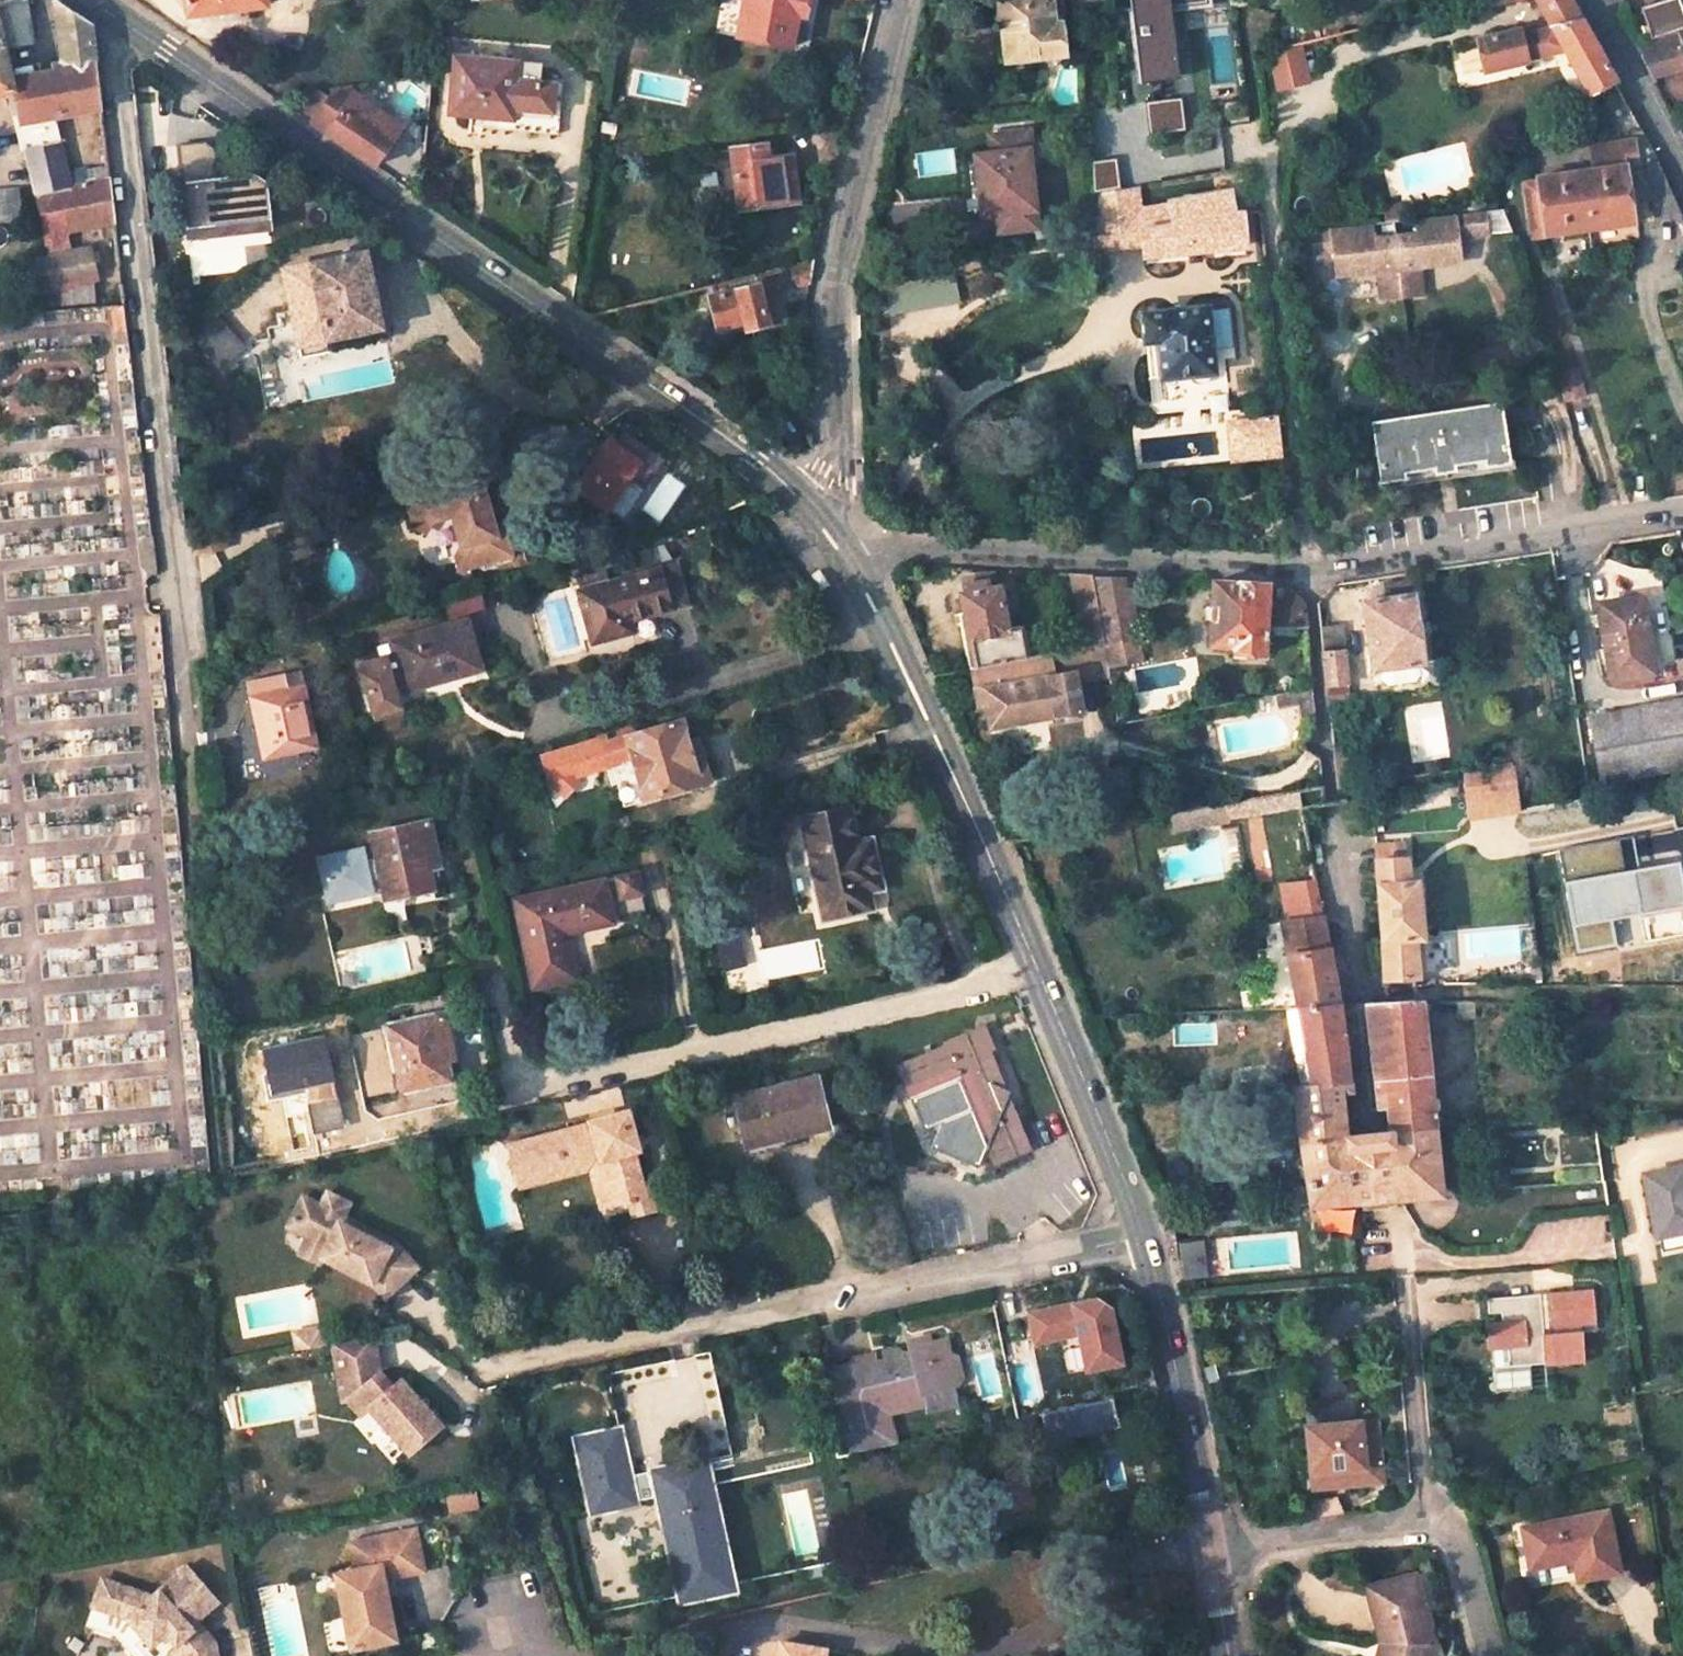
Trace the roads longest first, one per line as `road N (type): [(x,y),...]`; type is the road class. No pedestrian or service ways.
road 1 (secondary): [(123,34),(728,437),(801,509)]
road 2 (residential): [(123,34),(139,297),(204,819)]
road 3 (residential): [(481,1369),(1143,1235)]
road 4 (residential): [(488,1001),(523,1105),(1038,972)]
road 5 (residential): [(1308,570),(1249,59),(1258,34)]
road 6 (residential): [(894,0),(832,270),(836,460),(801,509)]
road 7 (residential): [(852,561),(918,545),(1308,570)]
road 8 (secondary): [(852,561),(1038,972)]
road 9 (residential): [(1353,991),(1308,570)]
road 10 (residential): [(1308,570),(1682,510)]
road 11 (track): [(1682,990),(1353,991)]
road 12 (secondary): [(1143,1235),(1211,1552)]
road 13 (secondary): [(1038,972),(1143,1235)]
road 14 (residential): [(1404,1298),(1418,1397),(1416,1523)]
road 15 (residential): [(1211,1552),(1116,1577),(1024,1655)]
road 16 (residential): [(1416,1523),(1211,1552)]
road 17 (residential): [(904,1655),(776,1627),(714,1655)]
road 18 (residential): [(1601,0),(1682,164)]
road 19 (residential): [(1487,1655),(1458,1540),(1435,1522),(1416,1523)]

